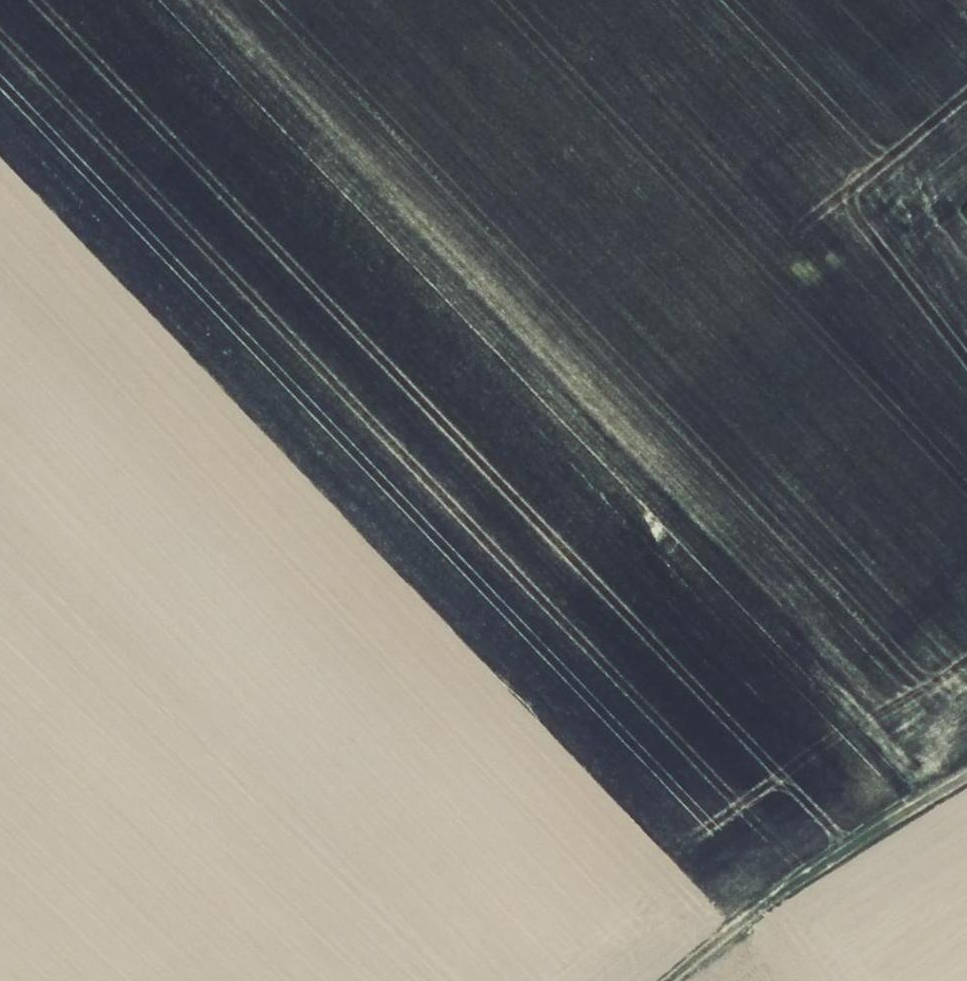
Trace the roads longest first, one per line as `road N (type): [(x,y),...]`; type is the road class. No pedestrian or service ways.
road 1 (track): [(681,980),(817,871),(966,777)]

